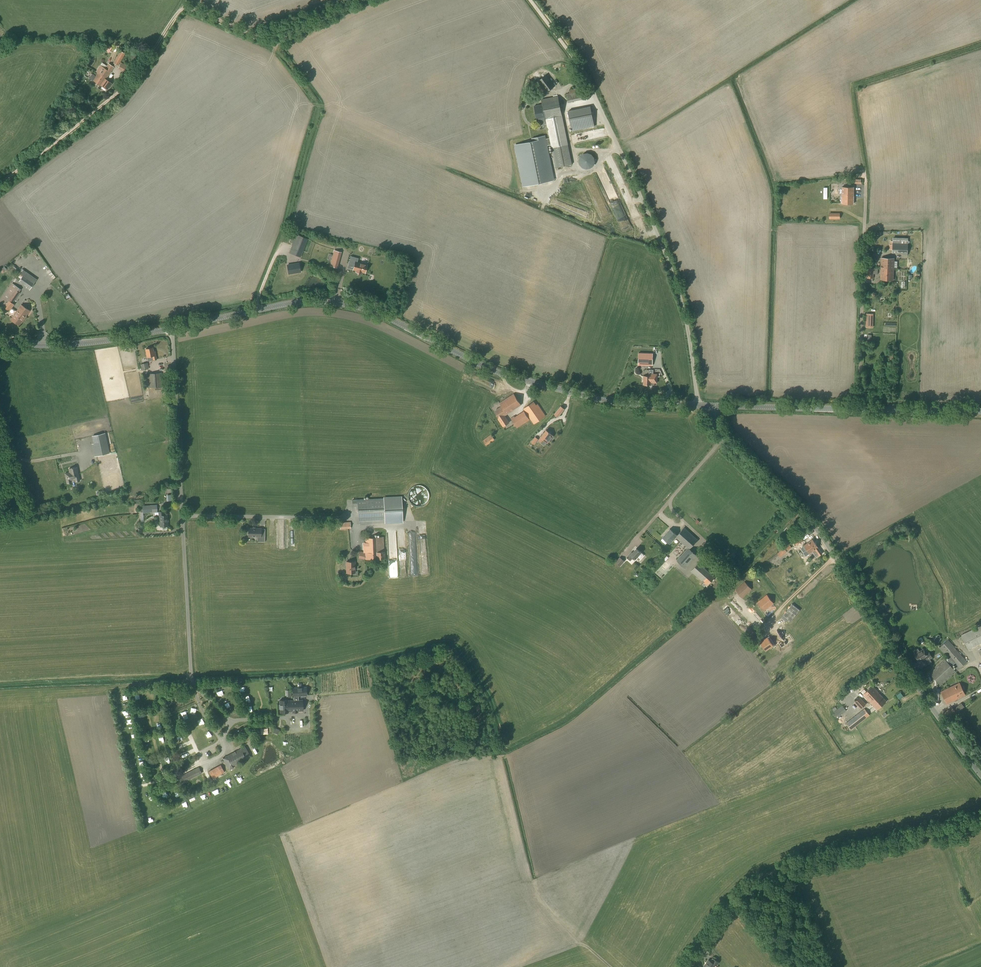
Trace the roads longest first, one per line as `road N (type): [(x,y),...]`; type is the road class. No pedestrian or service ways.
road 1 (secondary): [(172,329),(291,303),(339,304),(512,377),(625,404),(697,405)]
road 2 (unclassified): [(980,777),(818,530),(723,437),(715,407)]
road 3 (unclassified): [(194,682),(172,329)]
road 4 (track): [(697,405),(676,278),(588,79)]
road 5 (unclassified): [(688,966),(751,882),(980,820)]
road 6 (secondary): [(715,407),(980,412)]
road 7 (track): [(0,183),(128,86),(178,12)]
road 8 (track): [(865,184),(855,86),(980,44)]
road 9 (track): [(272,43),(317,104),(278,247)]
road 10 (secondary): [(0,343),(79,344),(172,329)]

